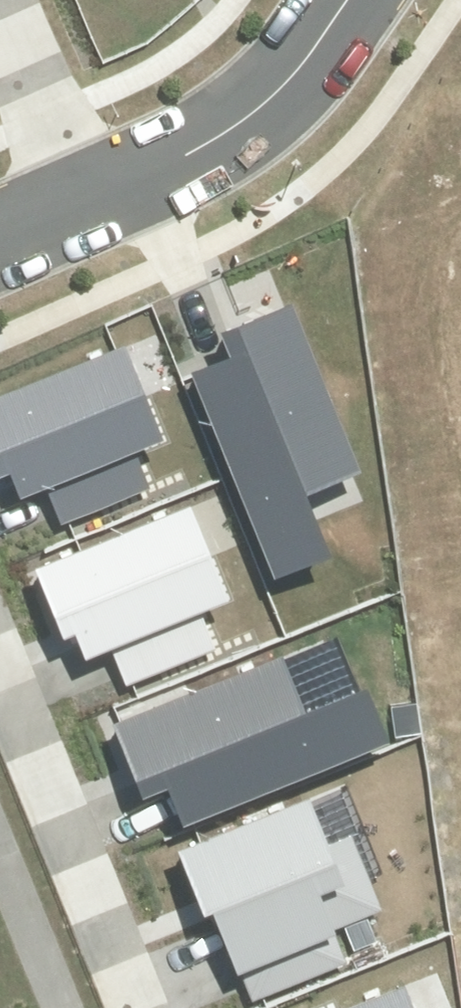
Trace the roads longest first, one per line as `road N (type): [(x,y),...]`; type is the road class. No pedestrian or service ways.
road 1 (residential): [(0,654),(143,1007)]
road 2 (residential): [(98,197),(249,114),(294,77),(347,0)]
road 3 (residential): [(11,0),(98,197)]

